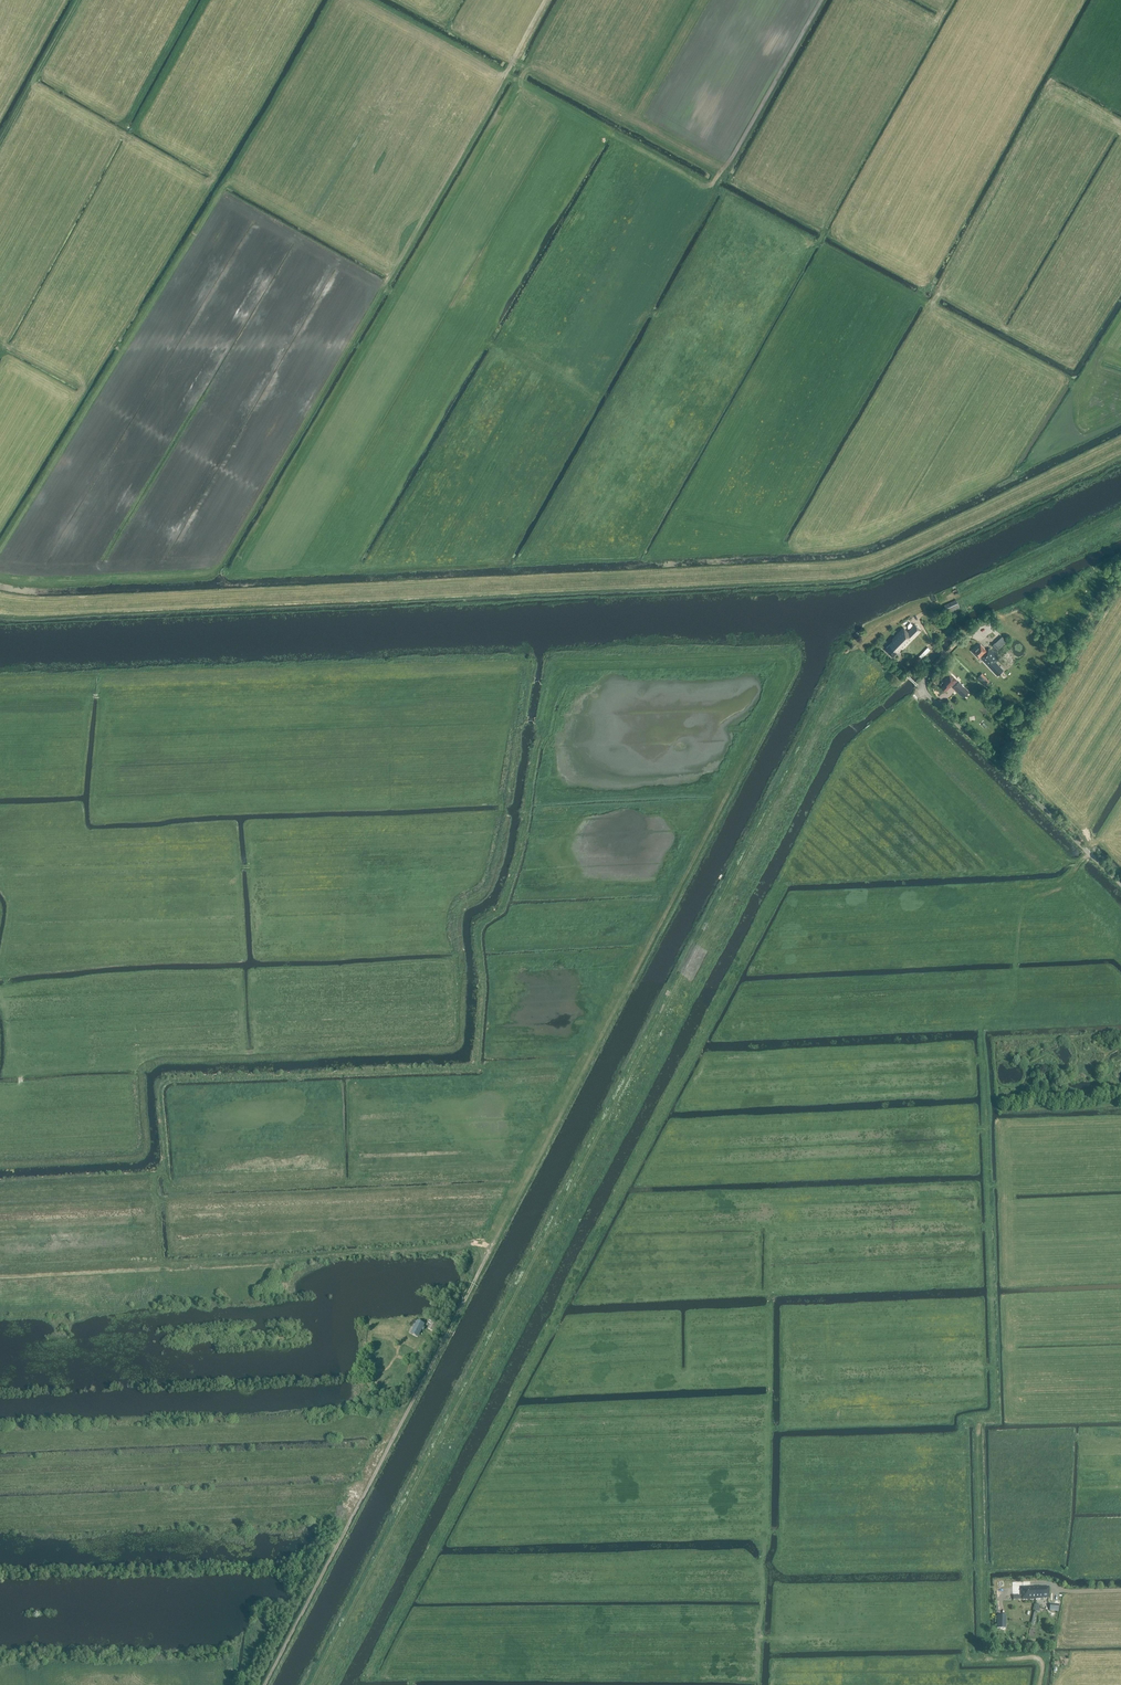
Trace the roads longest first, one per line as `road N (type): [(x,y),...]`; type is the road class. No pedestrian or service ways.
road 1 (track): [(264,1684),(473,1284)]
road 2 (unclassified): [(1120,887),(924,695),(922,685),(944,659)]

